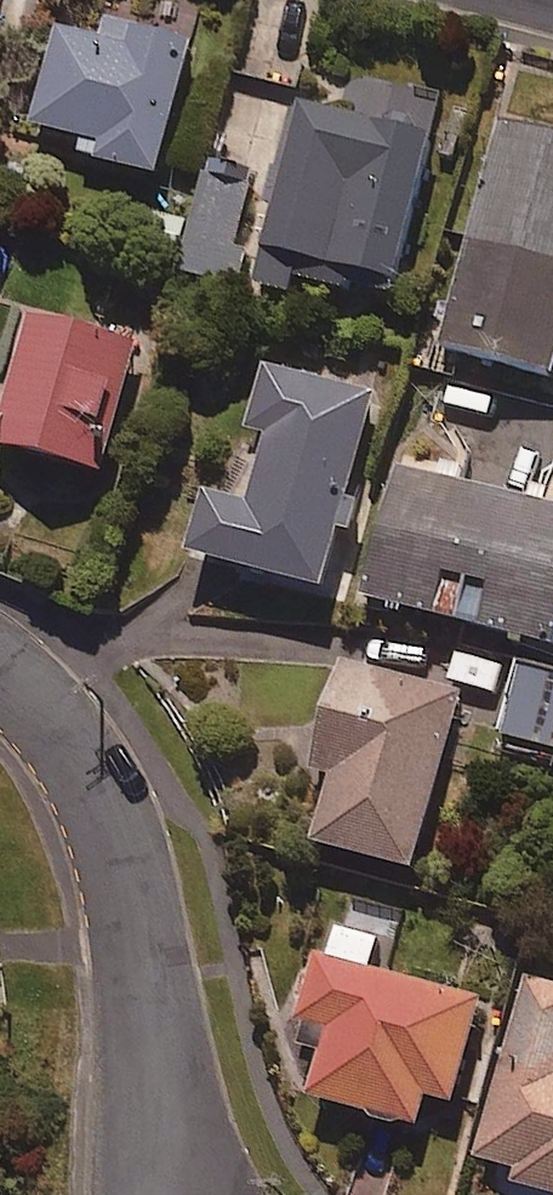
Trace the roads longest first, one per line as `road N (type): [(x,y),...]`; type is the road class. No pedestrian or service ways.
road 1 (residential): [(155,1194),(164,1025),(139,867),(76,730),(36,674),(0,648)]

